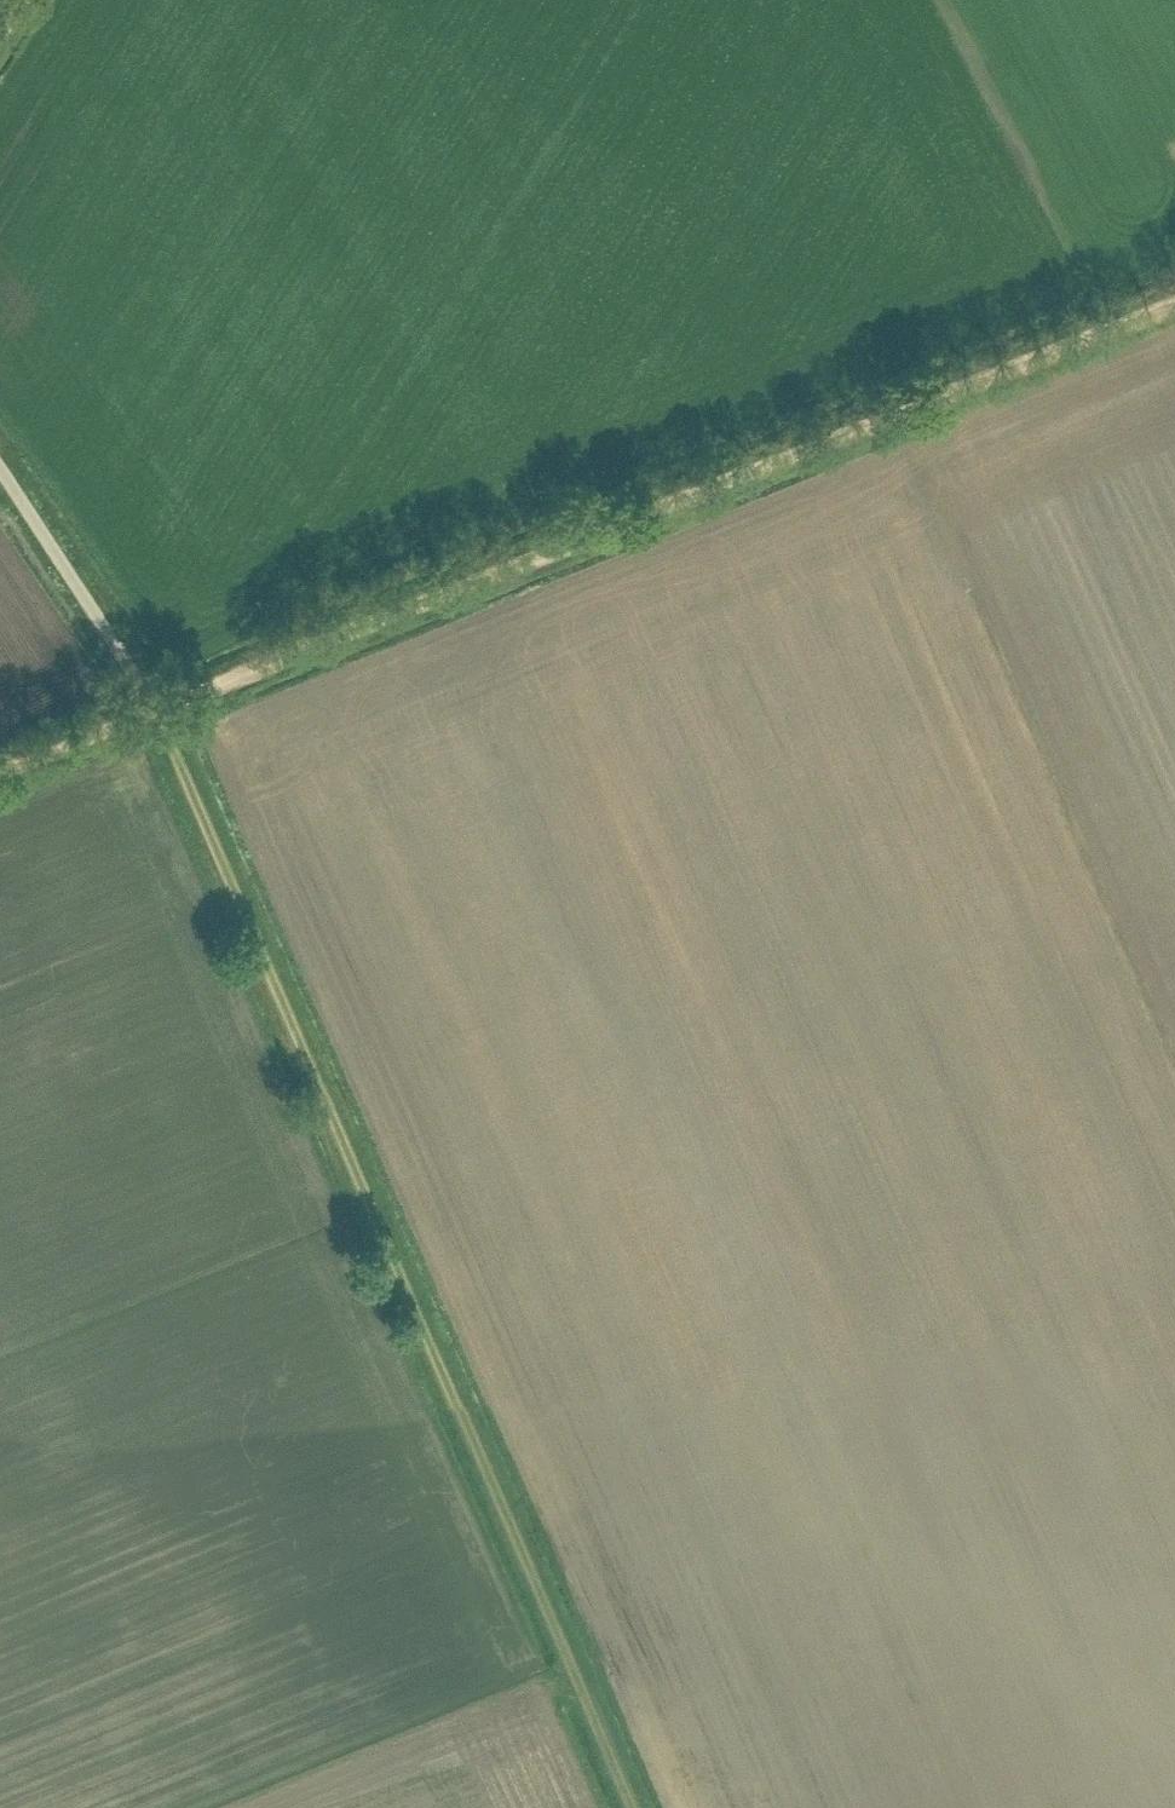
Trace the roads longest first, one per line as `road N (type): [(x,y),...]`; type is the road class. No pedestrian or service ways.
road 1 (track): [(157,710),(631,1807)]
road 2 (track): [(157,710),(1174,304)]
road 3 (track): [(0,458),(157,710)]
road 4 (track): [(0,772),(157,710)]

